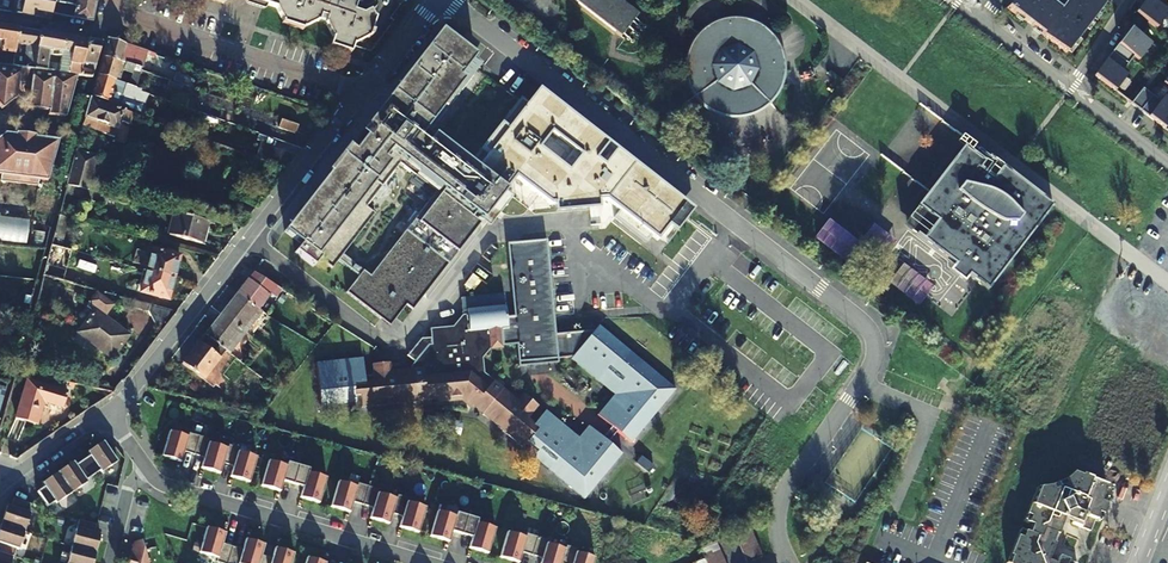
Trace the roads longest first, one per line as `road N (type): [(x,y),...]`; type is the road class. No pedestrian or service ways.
road 1 (residential): [(444,0),(870,333),(868,372),(780,500),(777,532),(785,555)]
road 2 (residential): [(1167,281),(797,0)]
road 3 (residential): [(109,411),(364,93)]
road 4 (residential): [(147,469),(166,485),(427,562)]
road 5 (residential): [(106,33),(112,11),(364,93)]
road 6 (residential): [(1070,89),(956,0)]
road 7 (residential): [(0,487),(109,411)]
road 8 (residential): [(1167,164),(1070,89)]

